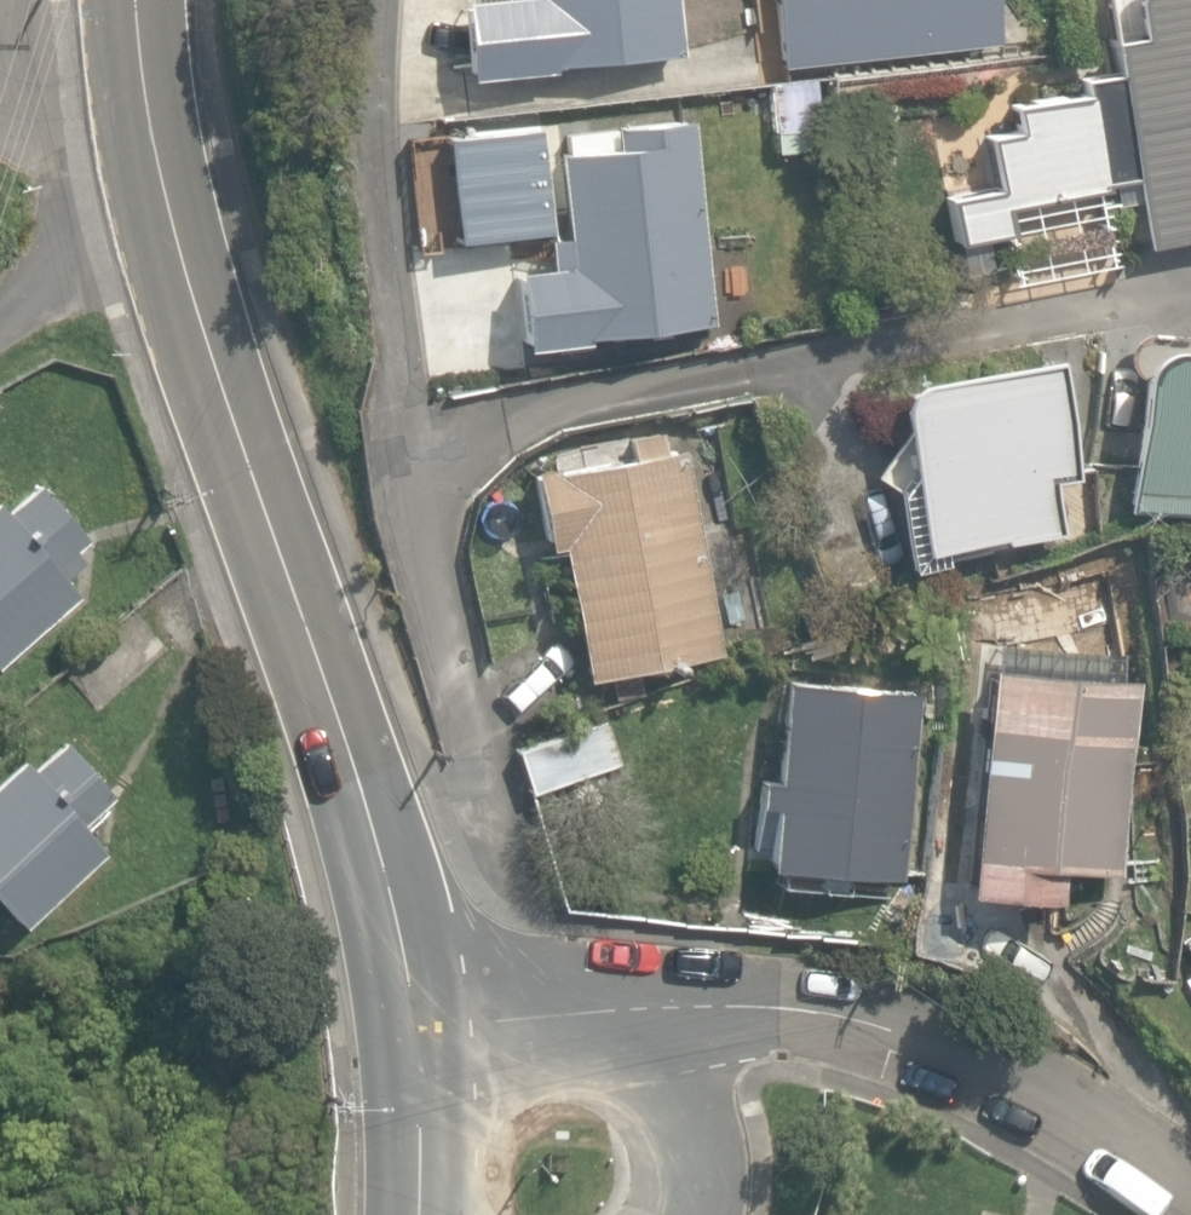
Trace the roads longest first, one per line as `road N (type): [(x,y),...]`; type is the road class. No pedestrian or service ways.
road 1 (secondary): [(158,203),(387,841),(419,1000)]
road 2 (residential): [(419,1000),(581,997),(807,1013),(922,1043),(1028,1084),(1190,1185)]
road 3 (secondary): [(419,1000),(428,1214)]
road 4 (secondary): [(136,0),(158,203)]
road 5 (residential): [(0,325),(158,203)]

